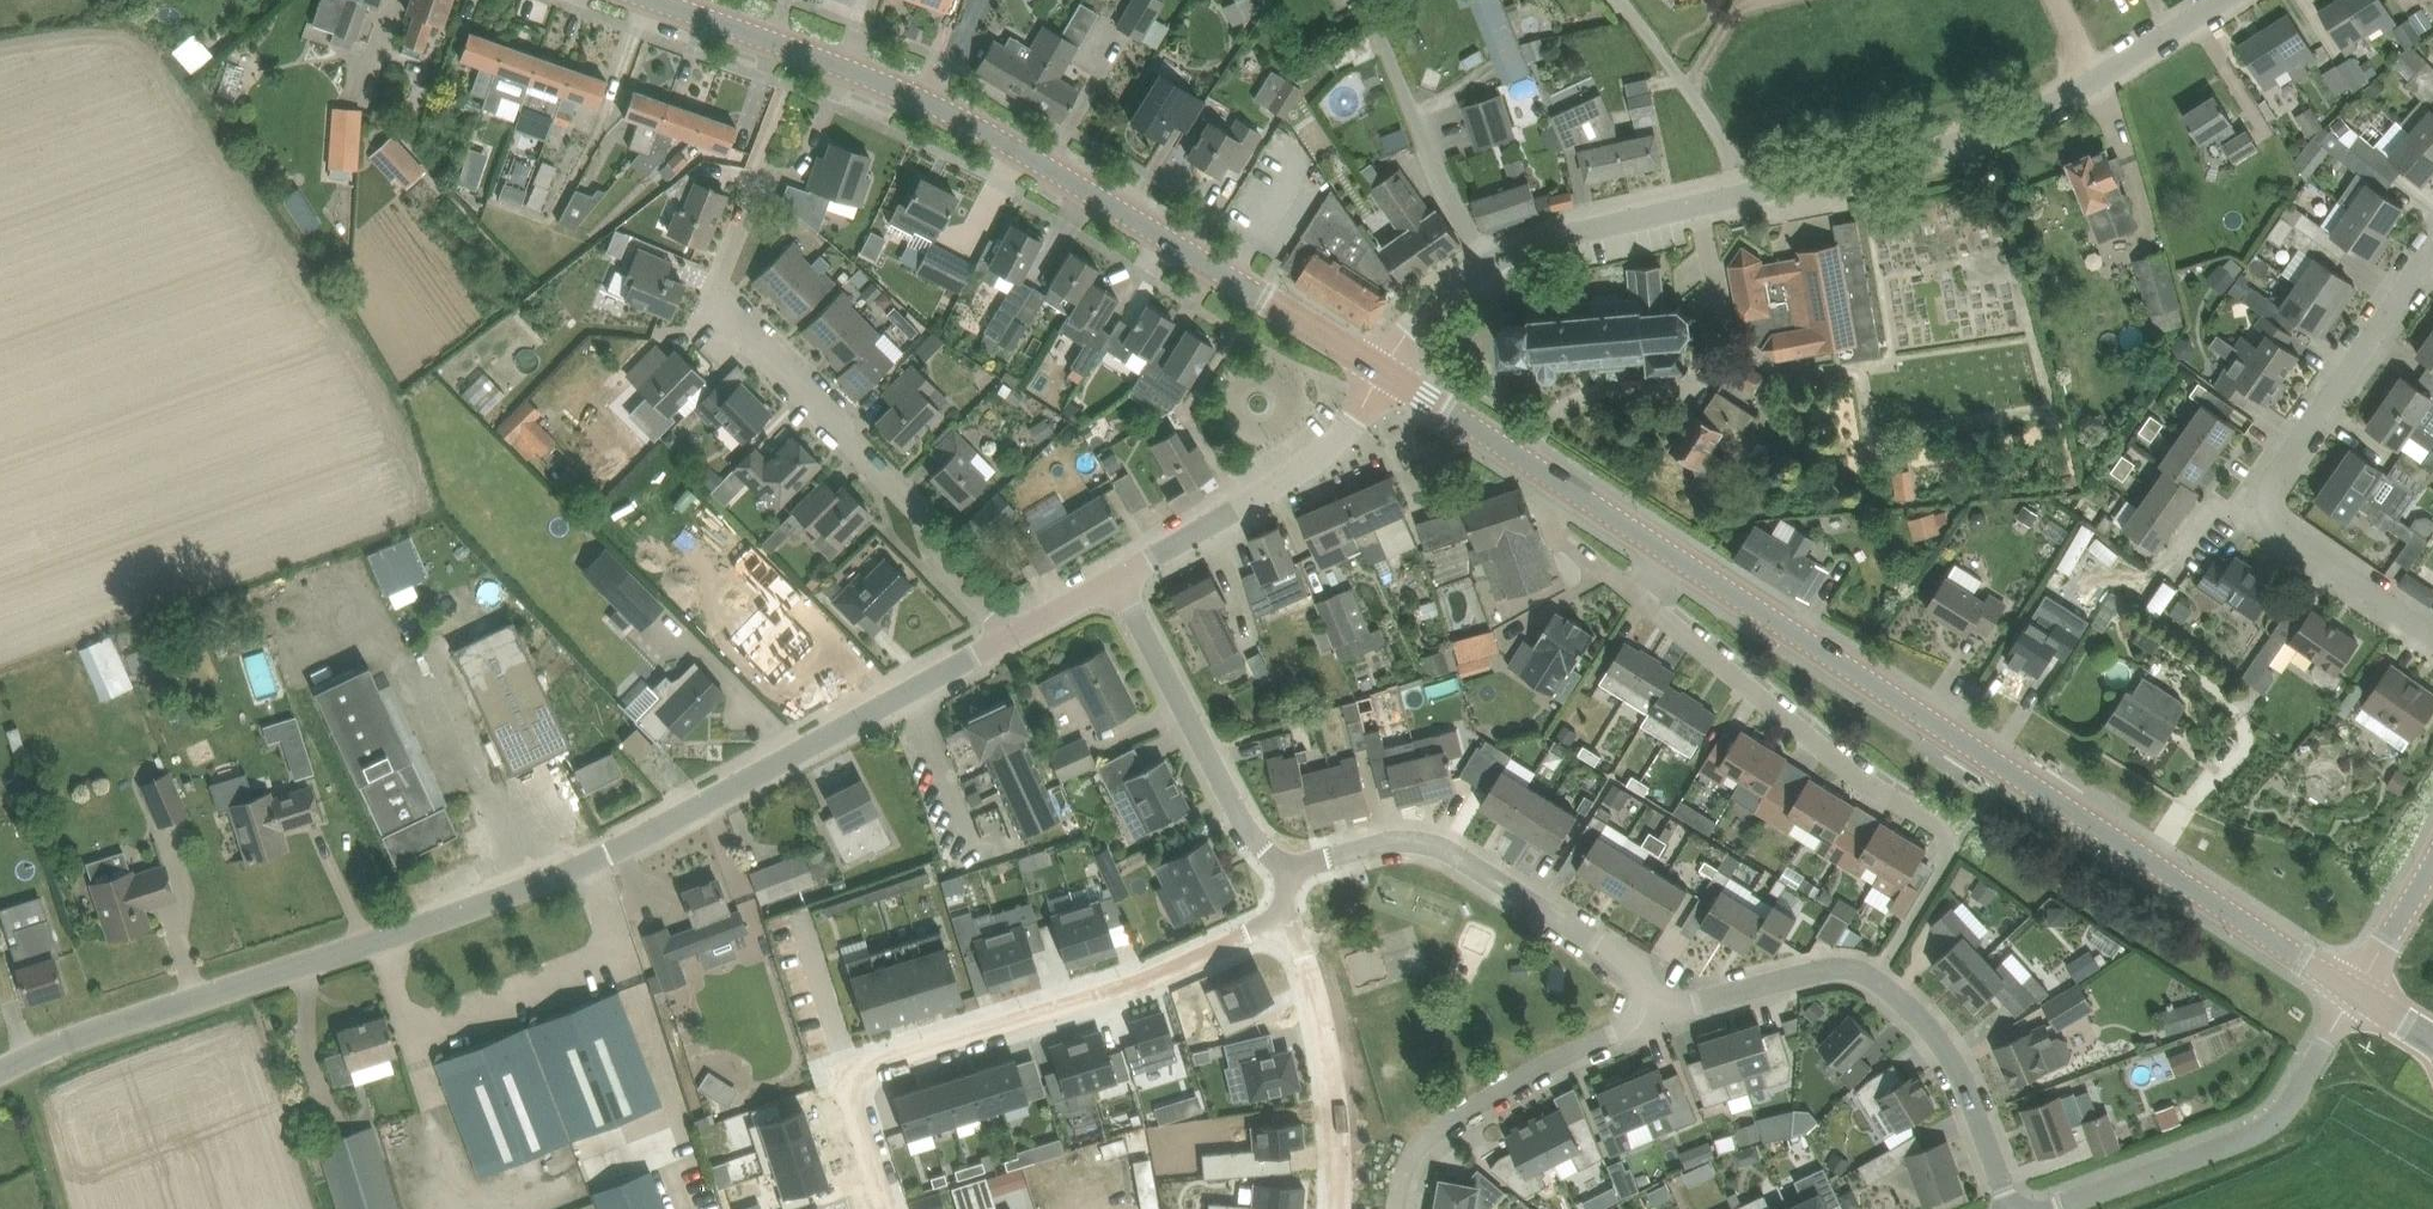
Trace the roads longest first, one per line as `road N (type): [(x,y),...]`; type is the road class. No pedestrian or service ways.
road 1 (residential): [(0,1072),(99,1028),(425,924),(609,854),(1012,635)]
road 2 (tertiary): [(1385,375),(927,100),(655,0)]
road 3 (tertiary): [(2354,991),(1672,556)]
road 4 (residential): [(1479,271),(1571,234),(1995,131),(2096,81),(2223,0)]
road 5 (residential): [(1012,635),(934,555),(923,515),(837,431),(836,416),(712,297),(758,180)]
road 6 (residential): [(1644,600),(1803,734),(1940,827),(1950,849),(1943,868),(1876,976)]
road 7 (residential): [(2432,635),(2277,532),(2263,507),(2273,477),(2432,253)]
road 8 (residential): [(846,1076),(1022,1021),(1281,919)]
road 9 (residential): [(1658,1014),(1627,958),(1446,846),(1400,838),(1294,861)]
road 10 (residential): [(2047,1208),(2262,1133),(2292,1098),(2354,991)]
road 11 (residential): [(1395,1208),(1422,1143),(1573,1051),(1658,1014)]
road 12 (residential): [(1294,861),(1254,838),(1121,577)]
road 13 (residential): [(1121,577),(1313,465),(1369,400)]
road 14 (residential): [(1281,919),(1324,1027),(1341,1136),(1339,1208)]
road 15 (residential): [(1479,271),(1369,0)]
road 16 (residential): [(2011,1208),(1957,1062),(1876,976)]
road 17 (residential): [(1876,976),(1835,967),(1658,1014)]
road 18 (tertiary): [(1554,479),(1385,375)]
road 19 (residential): [(1554,479),(1558,532),(1644,600)]
road 20 (tertiary): [(2354,991),(2432,857)]
road 21 (tertiary): [(1672,556),(1554,479)]
road 22 (residential): [(846,1076),(889,1208)]
road 23 (residential): [(1012,635),(1121,577)]

